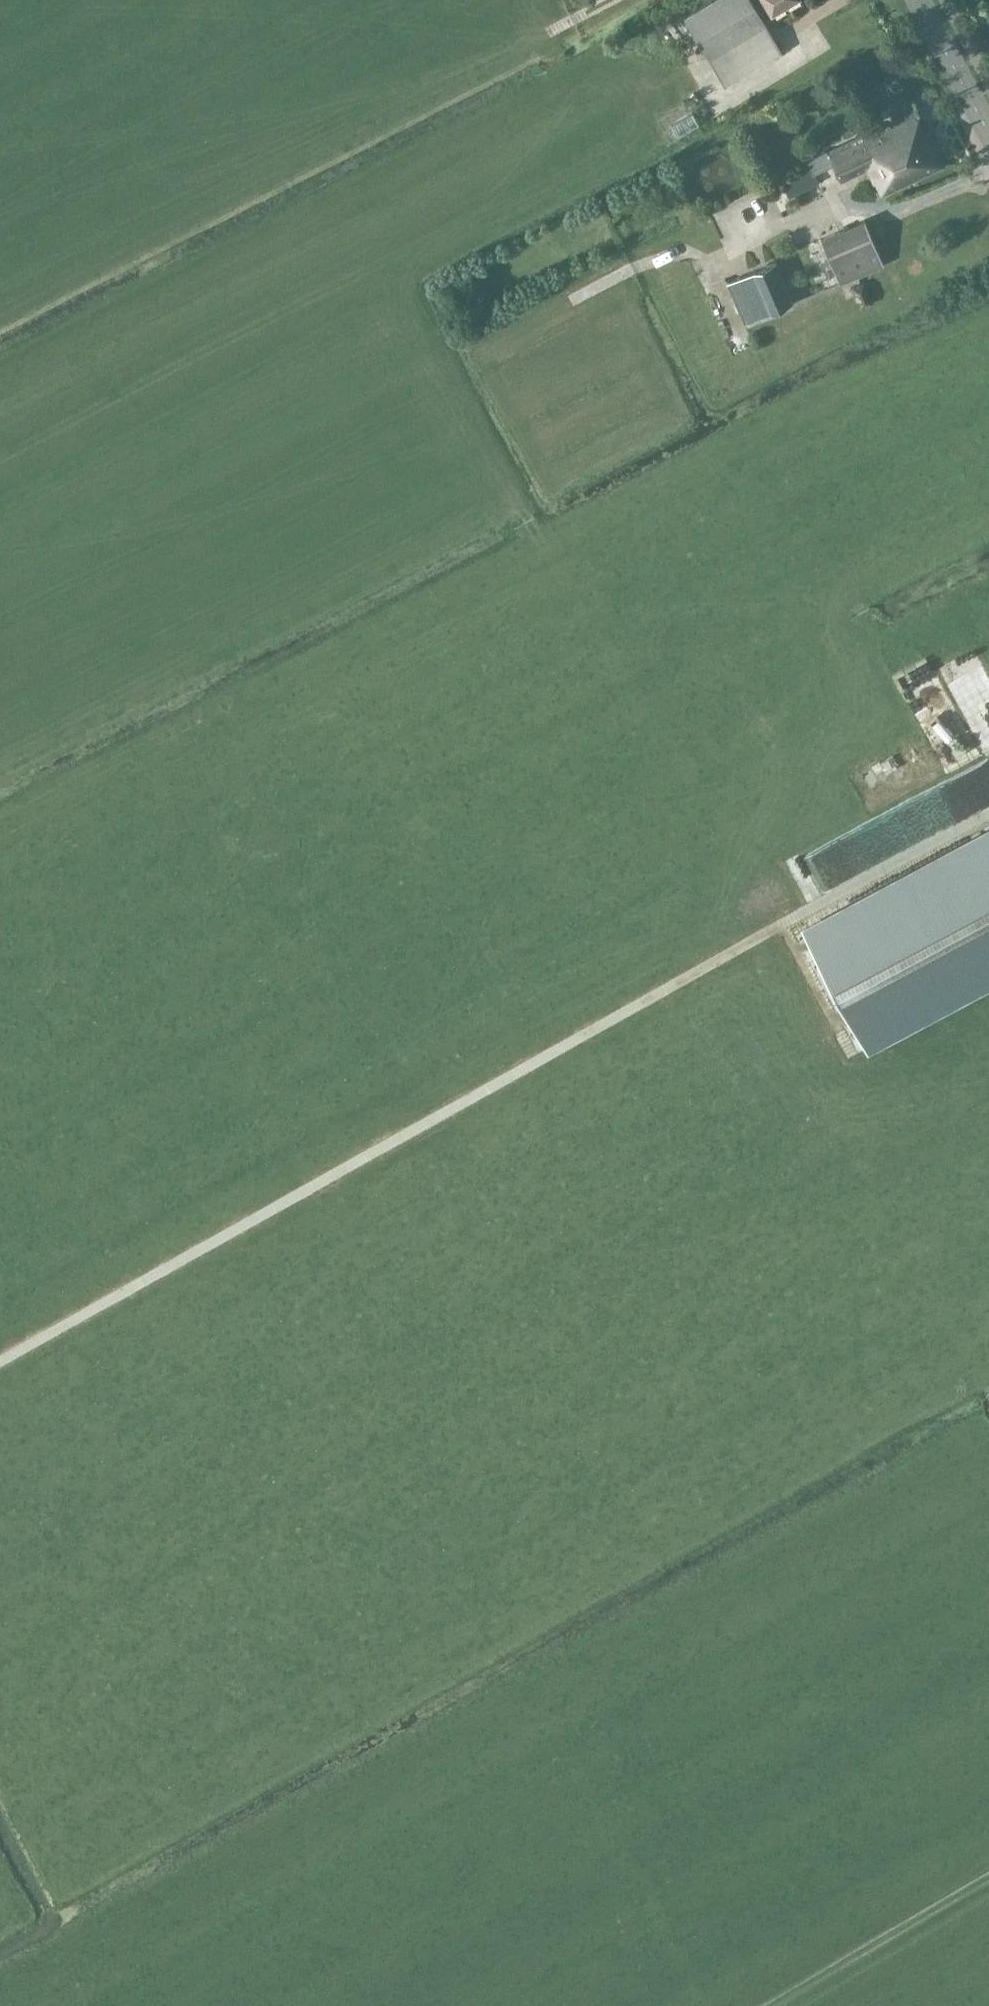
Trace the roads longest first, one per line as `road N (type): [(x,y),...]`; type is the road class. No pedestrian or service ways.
road 1 (tertiary): [(988,135),(919,0)]

